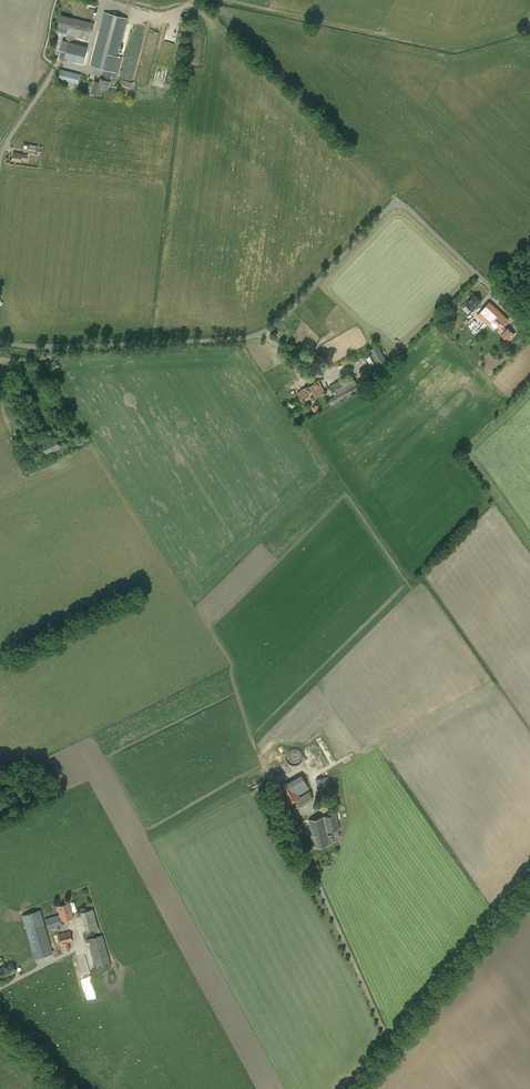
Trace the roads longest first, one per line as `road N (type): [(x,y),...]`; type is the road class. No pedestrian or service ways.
road 1 (unclassified): [(529,325),(398,200),(261,333),(227,341),(0,342)]
road 2 (track): [(185,595),(231,672),(388,1040)]
road 3 (unclassified): [(350,1088),(529,873)]
road 4 (track): [(103,463),(34,346)]

